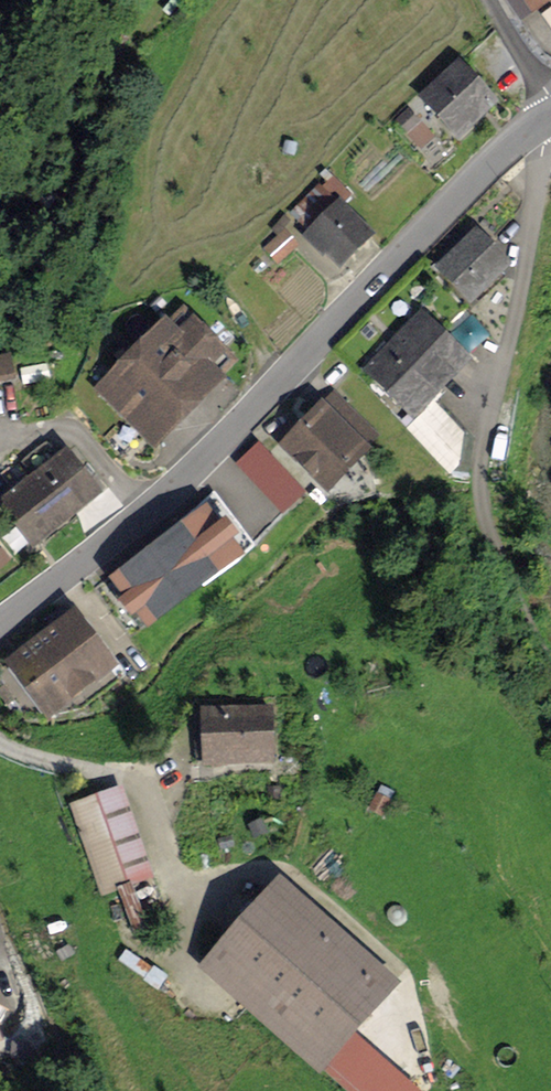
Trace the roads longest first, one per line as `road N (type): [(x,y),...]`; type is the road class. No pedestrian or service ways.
road 1 (tertiary): [(0,619),(164,492),(455,196),(547,119)]
road 2 (residential): [(547,119),(478,494),(550,676)]
road 3 (unclassified): [(480,0),(547,119)]

